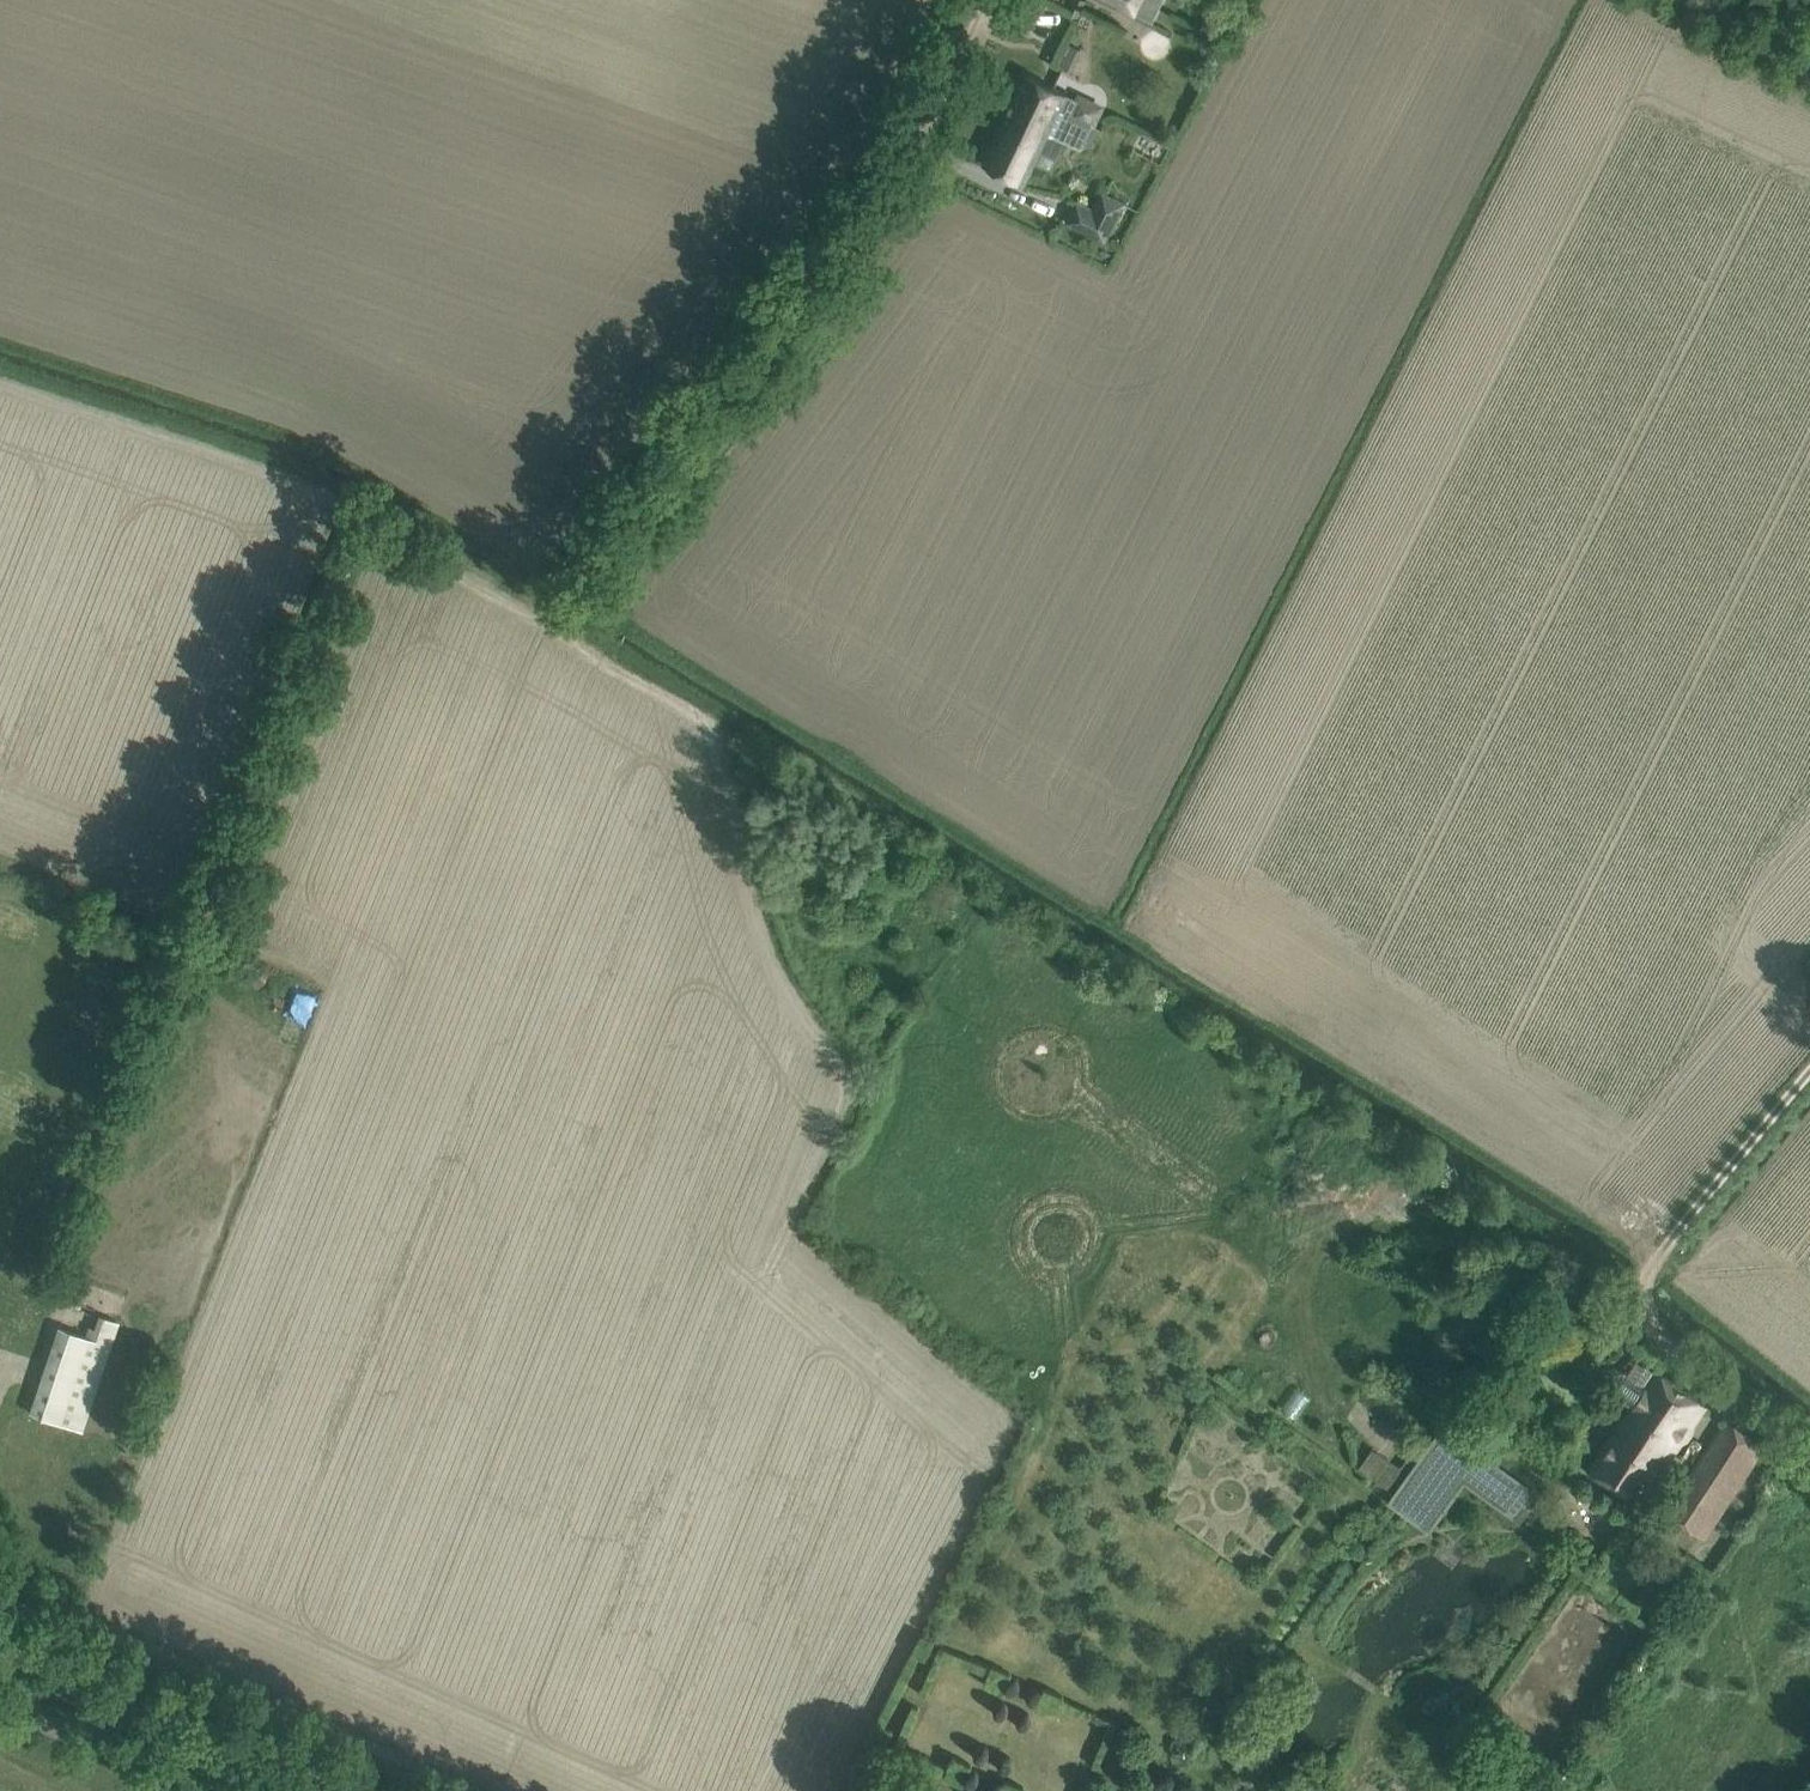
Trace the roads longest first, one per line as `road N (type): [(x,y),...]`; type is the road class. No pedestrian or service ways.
road 1 (track): [(992,0),(889,178),(566,622)]
road 2 (secondary): [(300,1790),(0,1658)]
road 3 (unclassified): [(1809,1440),(1675,1334)]
road 4 (unclassified): [(1809,63),(1684,0)]

